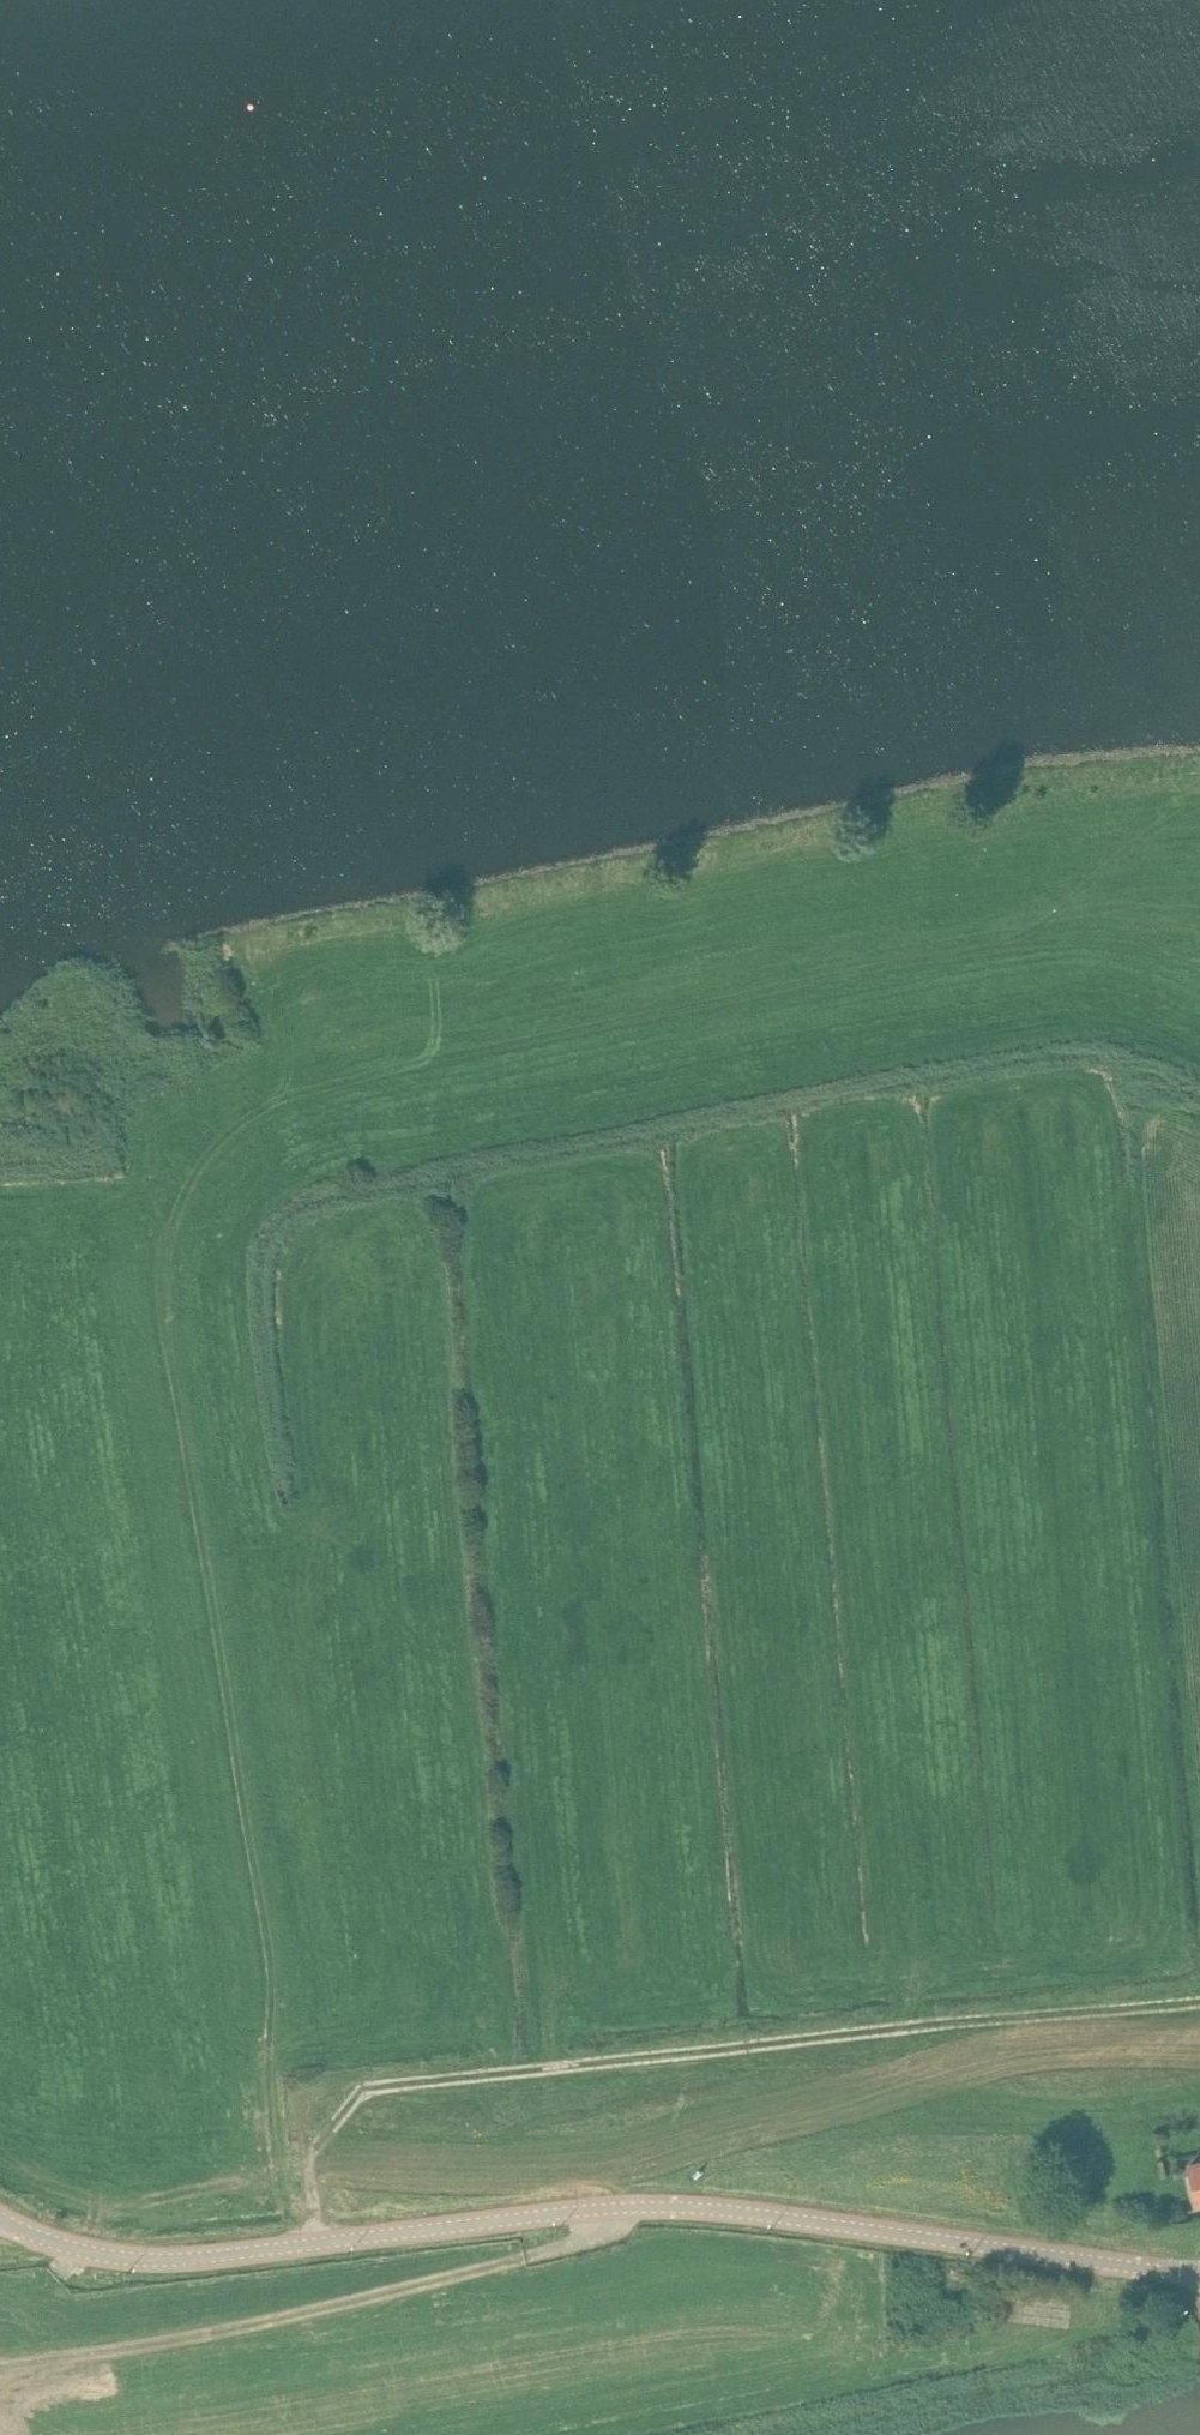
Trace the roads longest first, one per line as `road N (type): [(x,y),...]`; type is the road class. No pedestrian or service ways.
road 1 (unclassified): [(1199,2276),(687,2208),(556,2213),(165,2261),(65,2246),(0,2218)]

